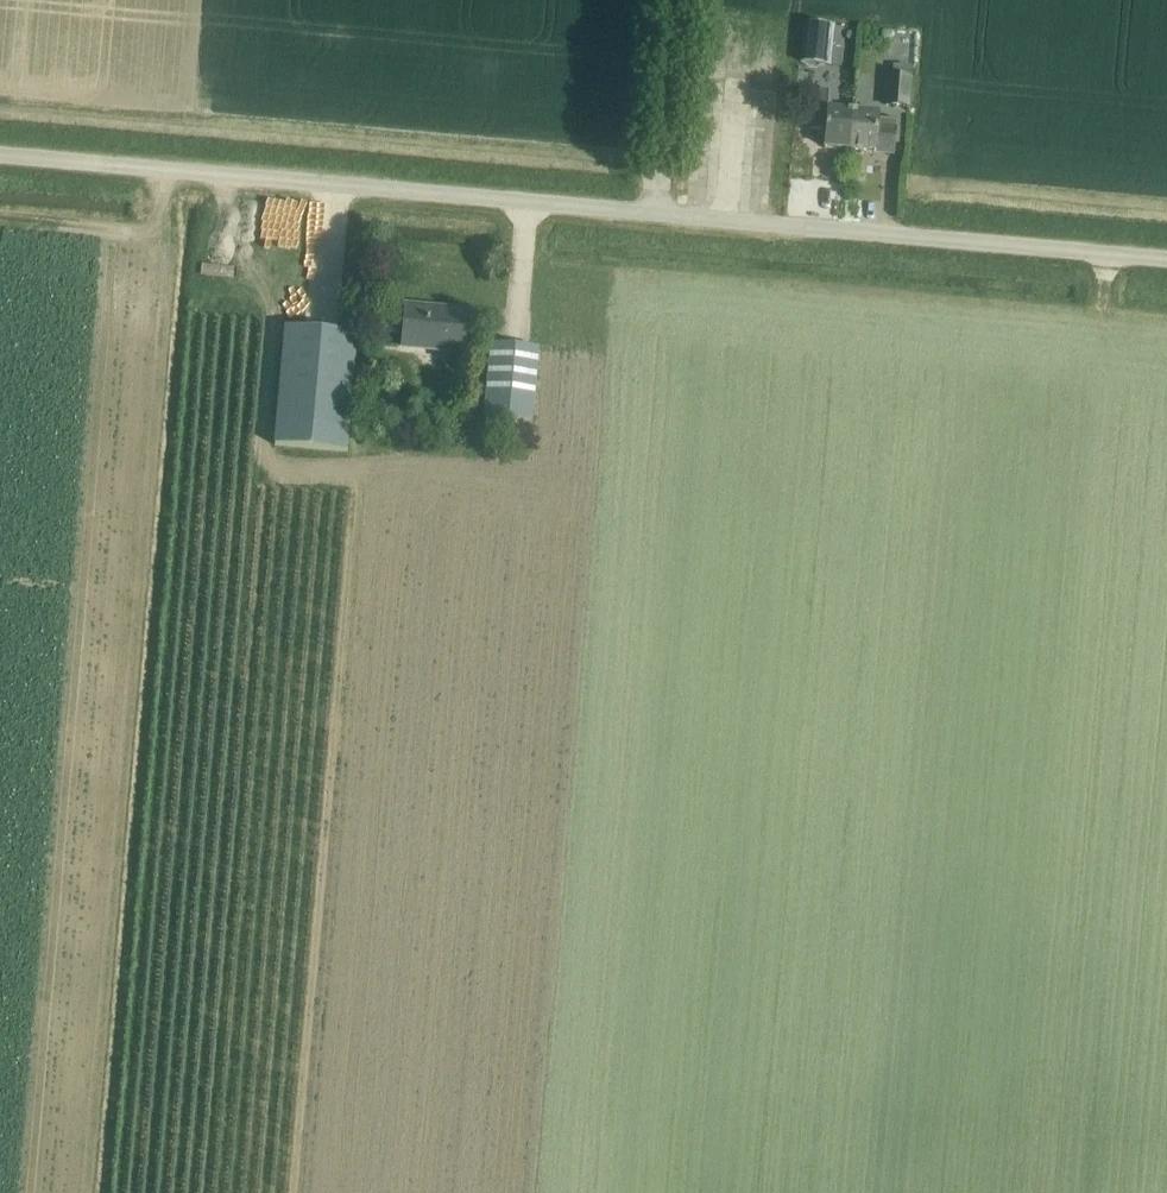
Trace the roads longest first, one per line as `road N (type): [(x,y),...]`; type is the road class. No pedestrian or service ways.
road 1 (unclassified): [(1166,260),(0,155)]

